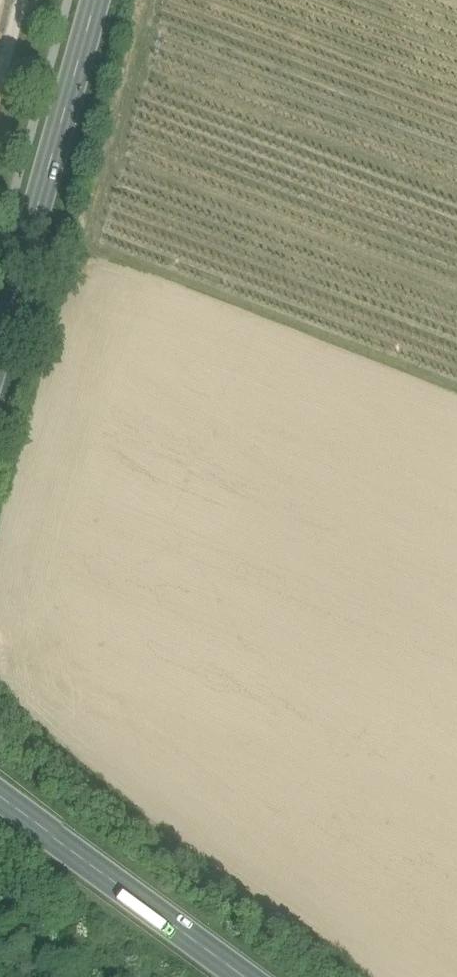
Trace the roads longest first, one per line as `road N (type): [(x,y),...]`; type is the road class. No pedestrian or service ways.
road 1 (primary): [(0,339),(95,0)]
road 2 (primary): [(0,803),(239,976)]

